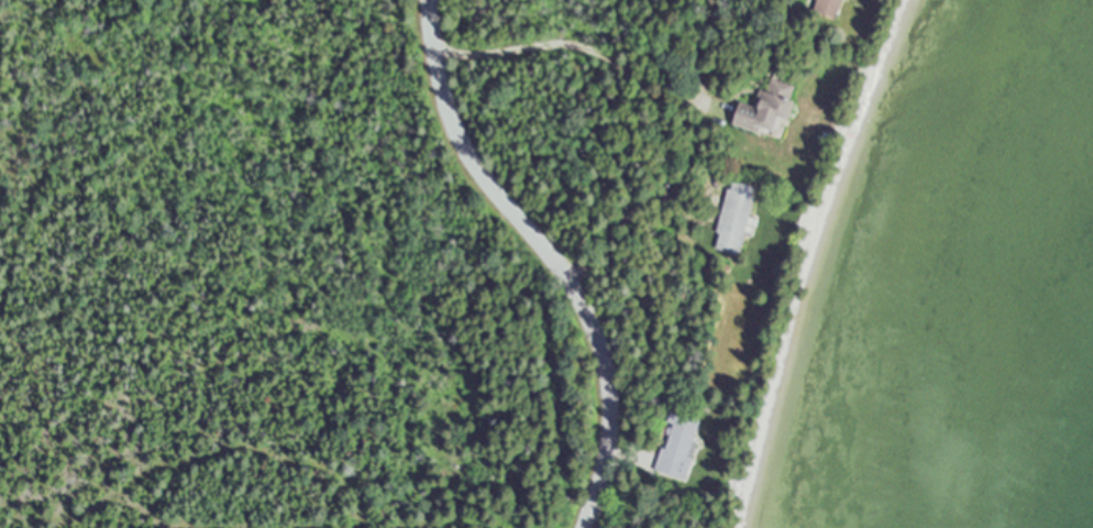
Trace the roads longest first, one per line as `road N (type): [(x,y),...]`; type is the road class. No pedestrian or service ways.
road 1 (residential): [(583,527),(605,466),(611,378),(551,258),(472,162),(448,108),(430,0)]

